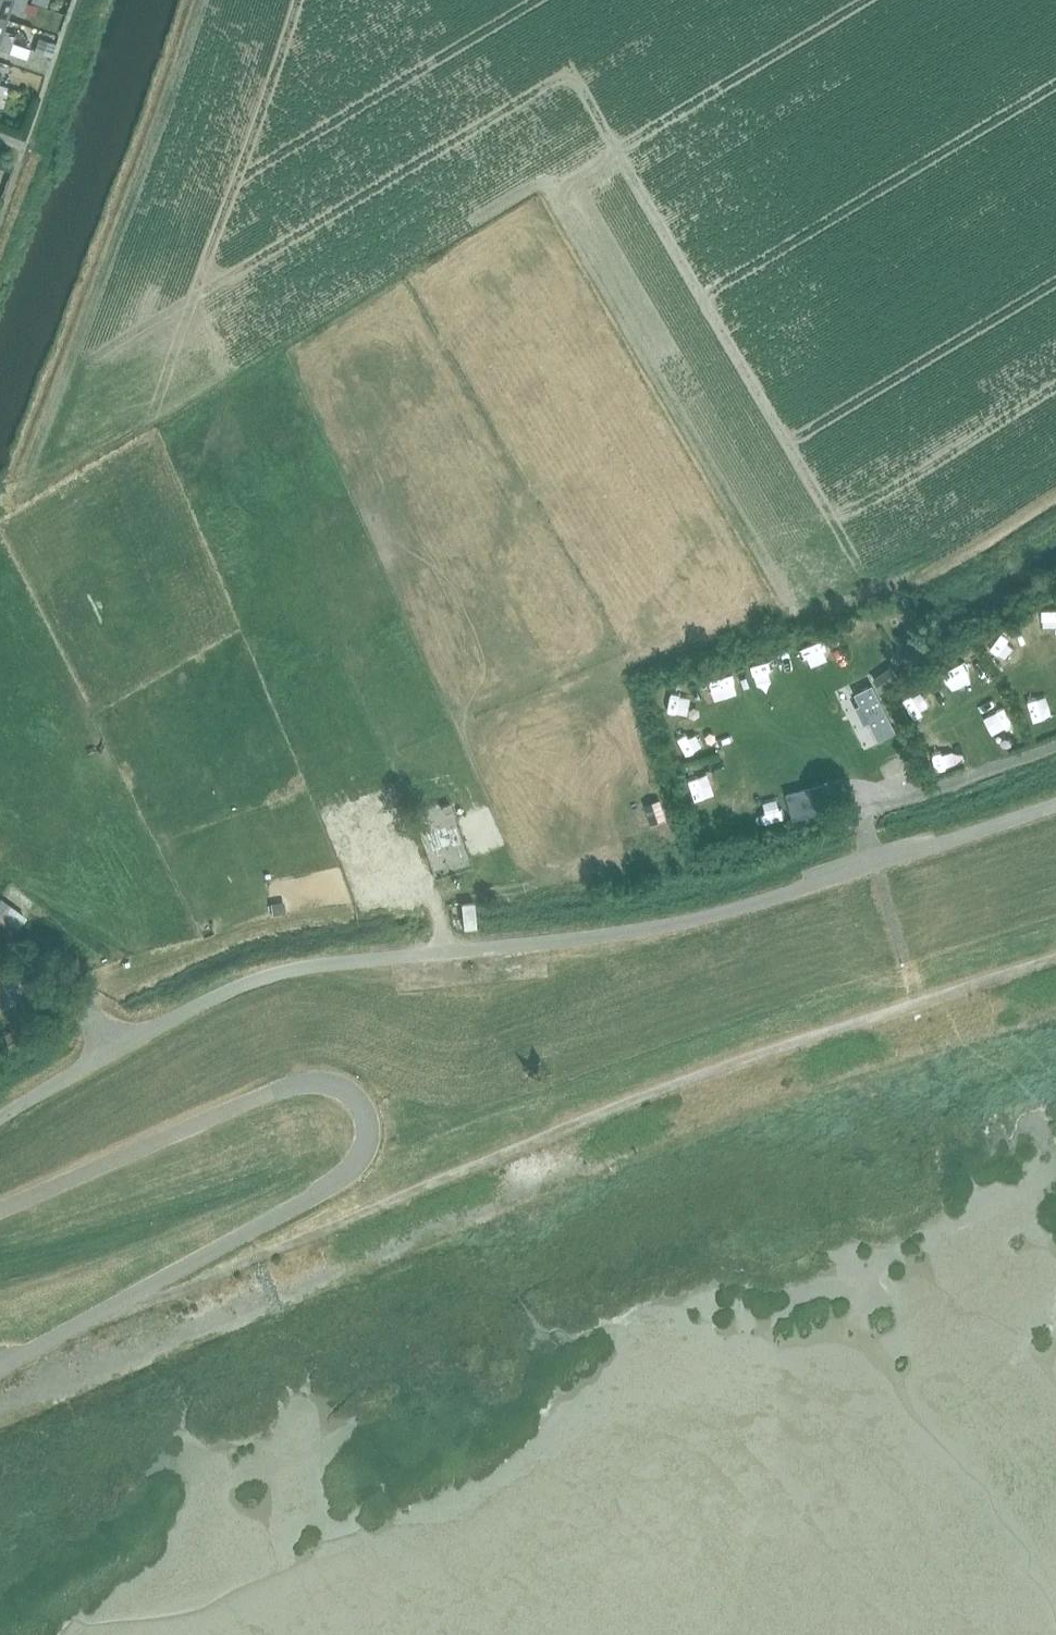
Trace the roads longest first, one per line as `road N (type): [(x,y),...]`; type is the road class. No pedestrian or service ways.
road 1 (unclassified): [(0,1127),(207,1004),(266,979),(338,964),(694,926),(874,858),(961,839),(1055,805)]
road 2 (unclassified): [(0,1371),(335,1187),(364,1150),(367,1124),(351,1093),(332,1085),(278,1090),(0,1207)]
road 3 (track): [(364,1150),(500,1140),(918,1000)]
road 4 (track): [(165,1278),(258,1258),(609,1109)]
road 5 (track): [(929,610),(1055,530)]
road 6 (track): [(1055,957),(918,1000)]

